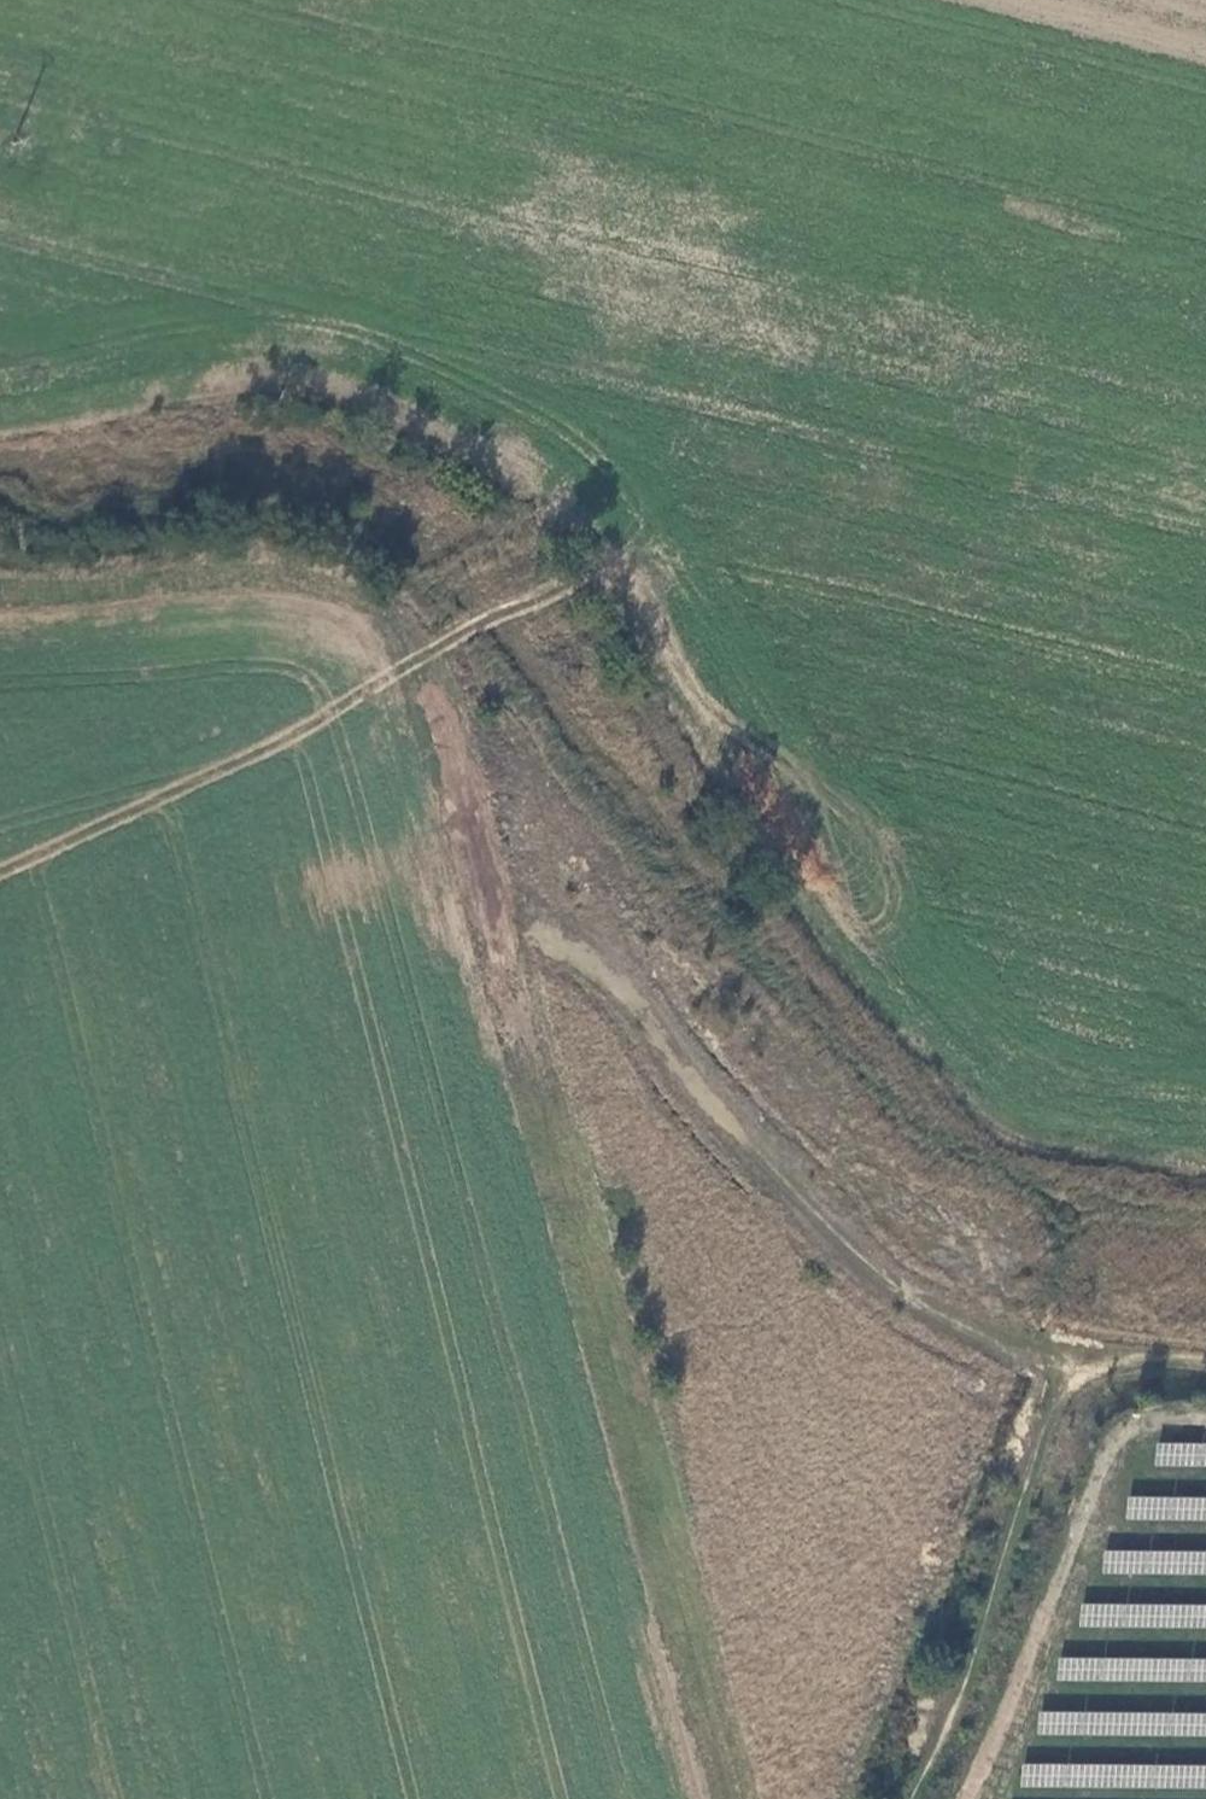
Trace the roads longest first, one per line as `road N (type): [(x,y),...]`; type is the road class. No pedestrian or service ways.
road 1 (track): [(1069,1358),(911,1281),(767,1152),(640,991),(555,911),(549,815),(505,698),(461,633)]
road 2 (track): [(914,1798),(976,1656),(1069,1358),(1205,1347)]

